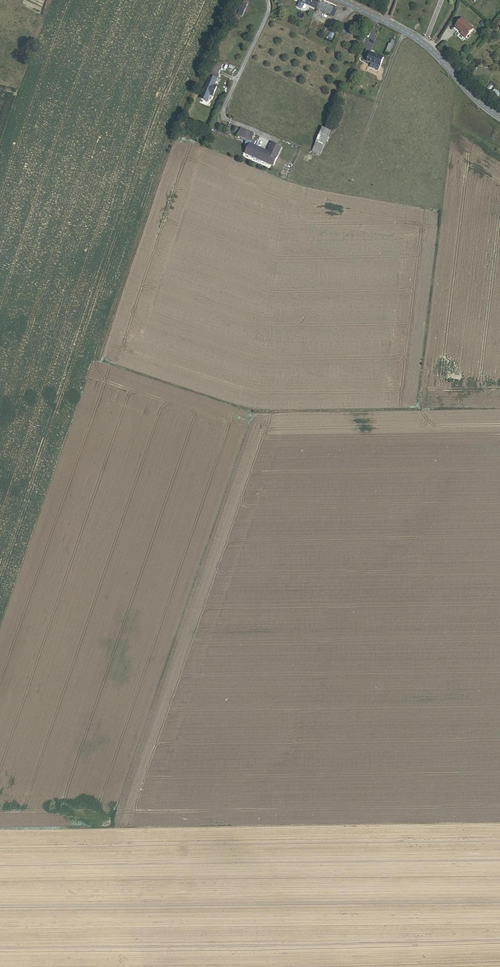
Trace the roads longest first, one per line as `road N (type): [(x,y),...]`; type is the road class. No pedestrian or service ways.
road 1 (tertiary): [(338,0),(424,44),(499,118)]
road 2 (track): [(359,147),(404,31)]

